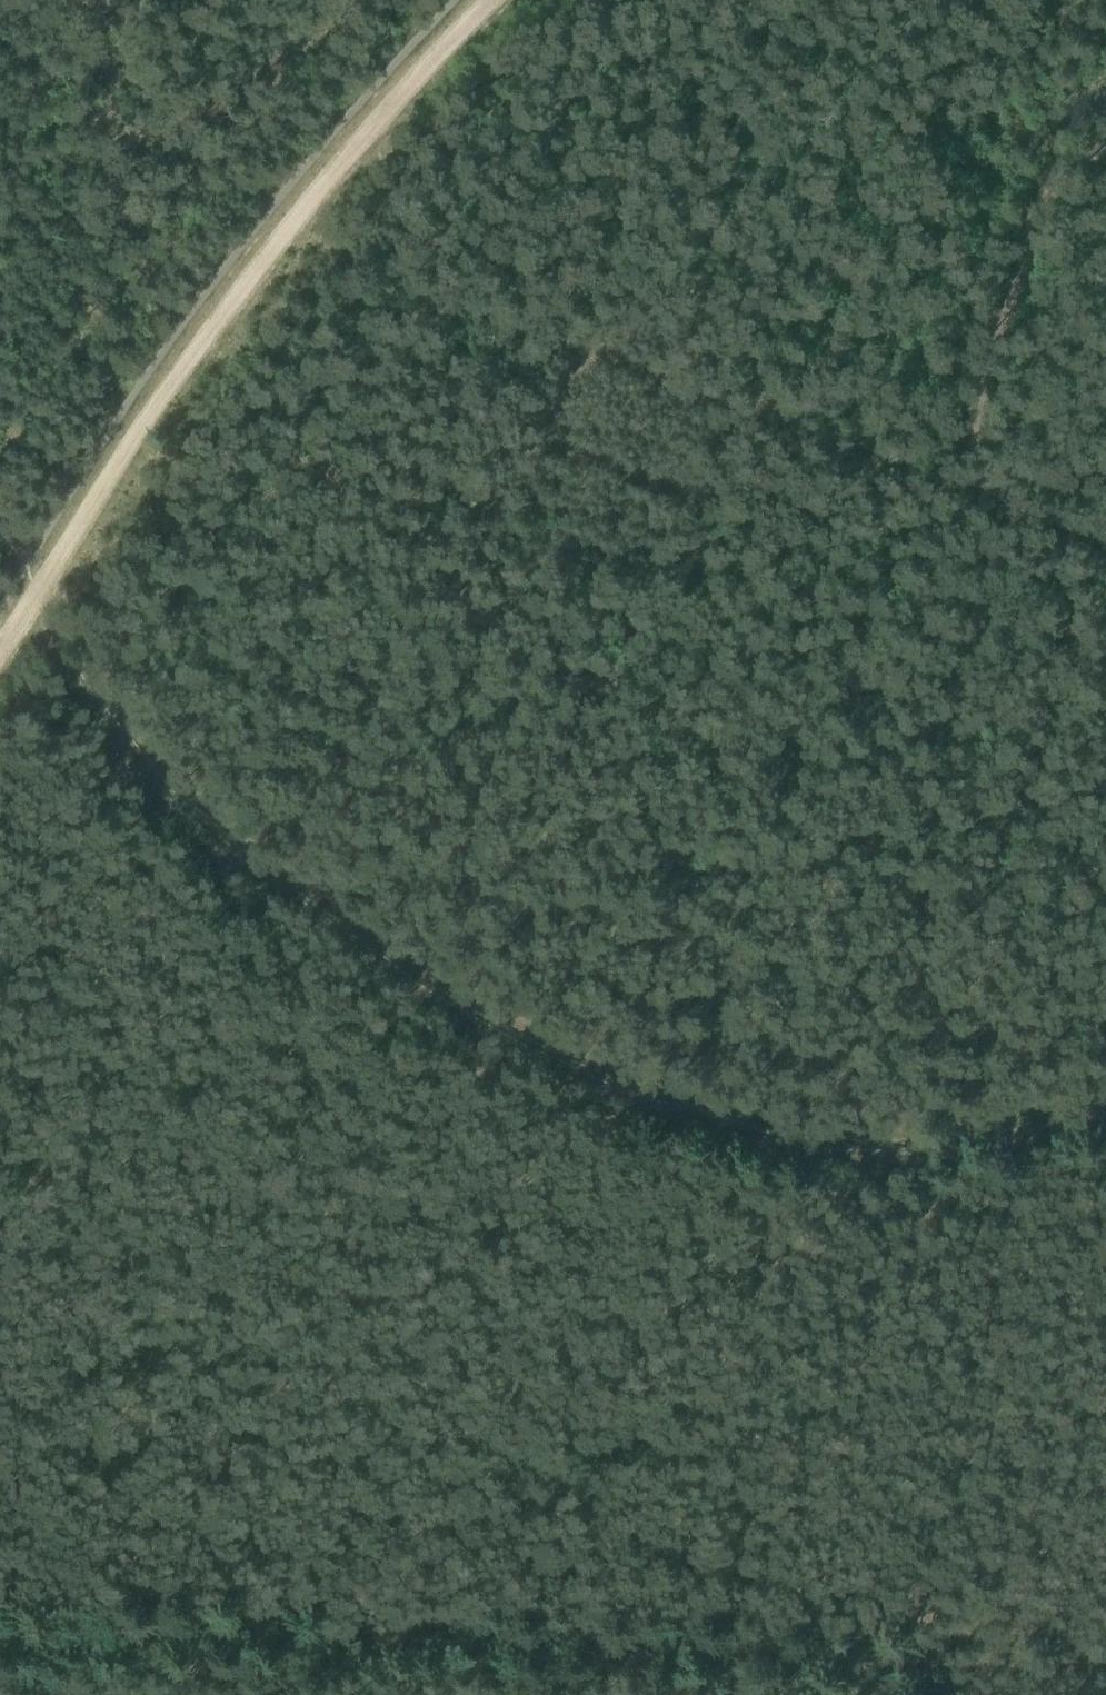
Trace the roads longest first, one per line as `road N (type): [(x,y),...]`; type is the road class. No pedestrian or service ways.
road 1 (track): [(1105,1114),(1038,1130),(745,1128),(501,1033),(281,885),(67,659),(31,593)]
road 2 (track): [(0,662),(78,527),(255,265),(489,0)]

